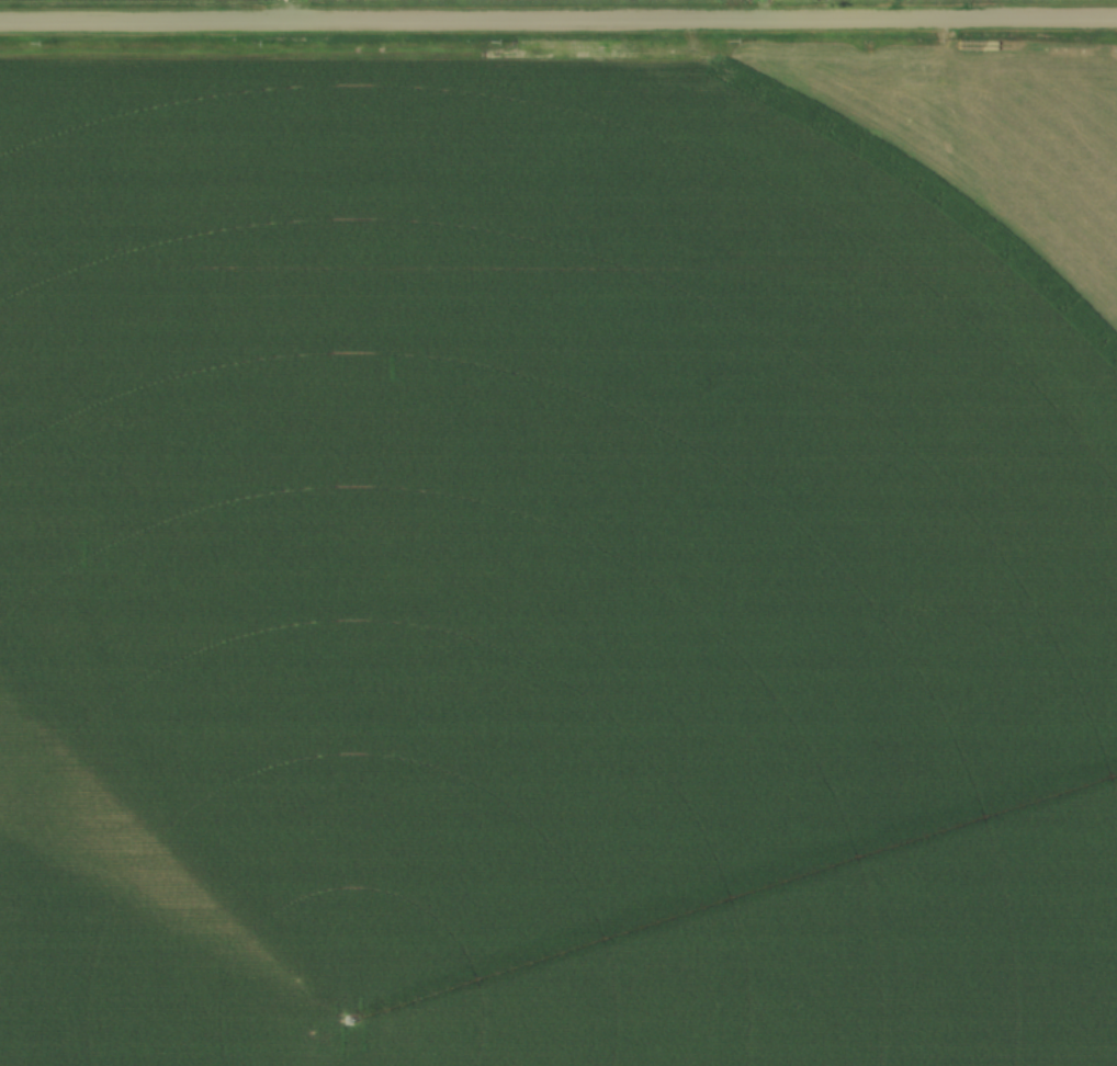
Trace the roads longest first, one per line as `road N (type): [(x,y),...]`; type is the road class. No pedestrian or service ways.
road 1 (residential): [(1116,18),(0,23)]

